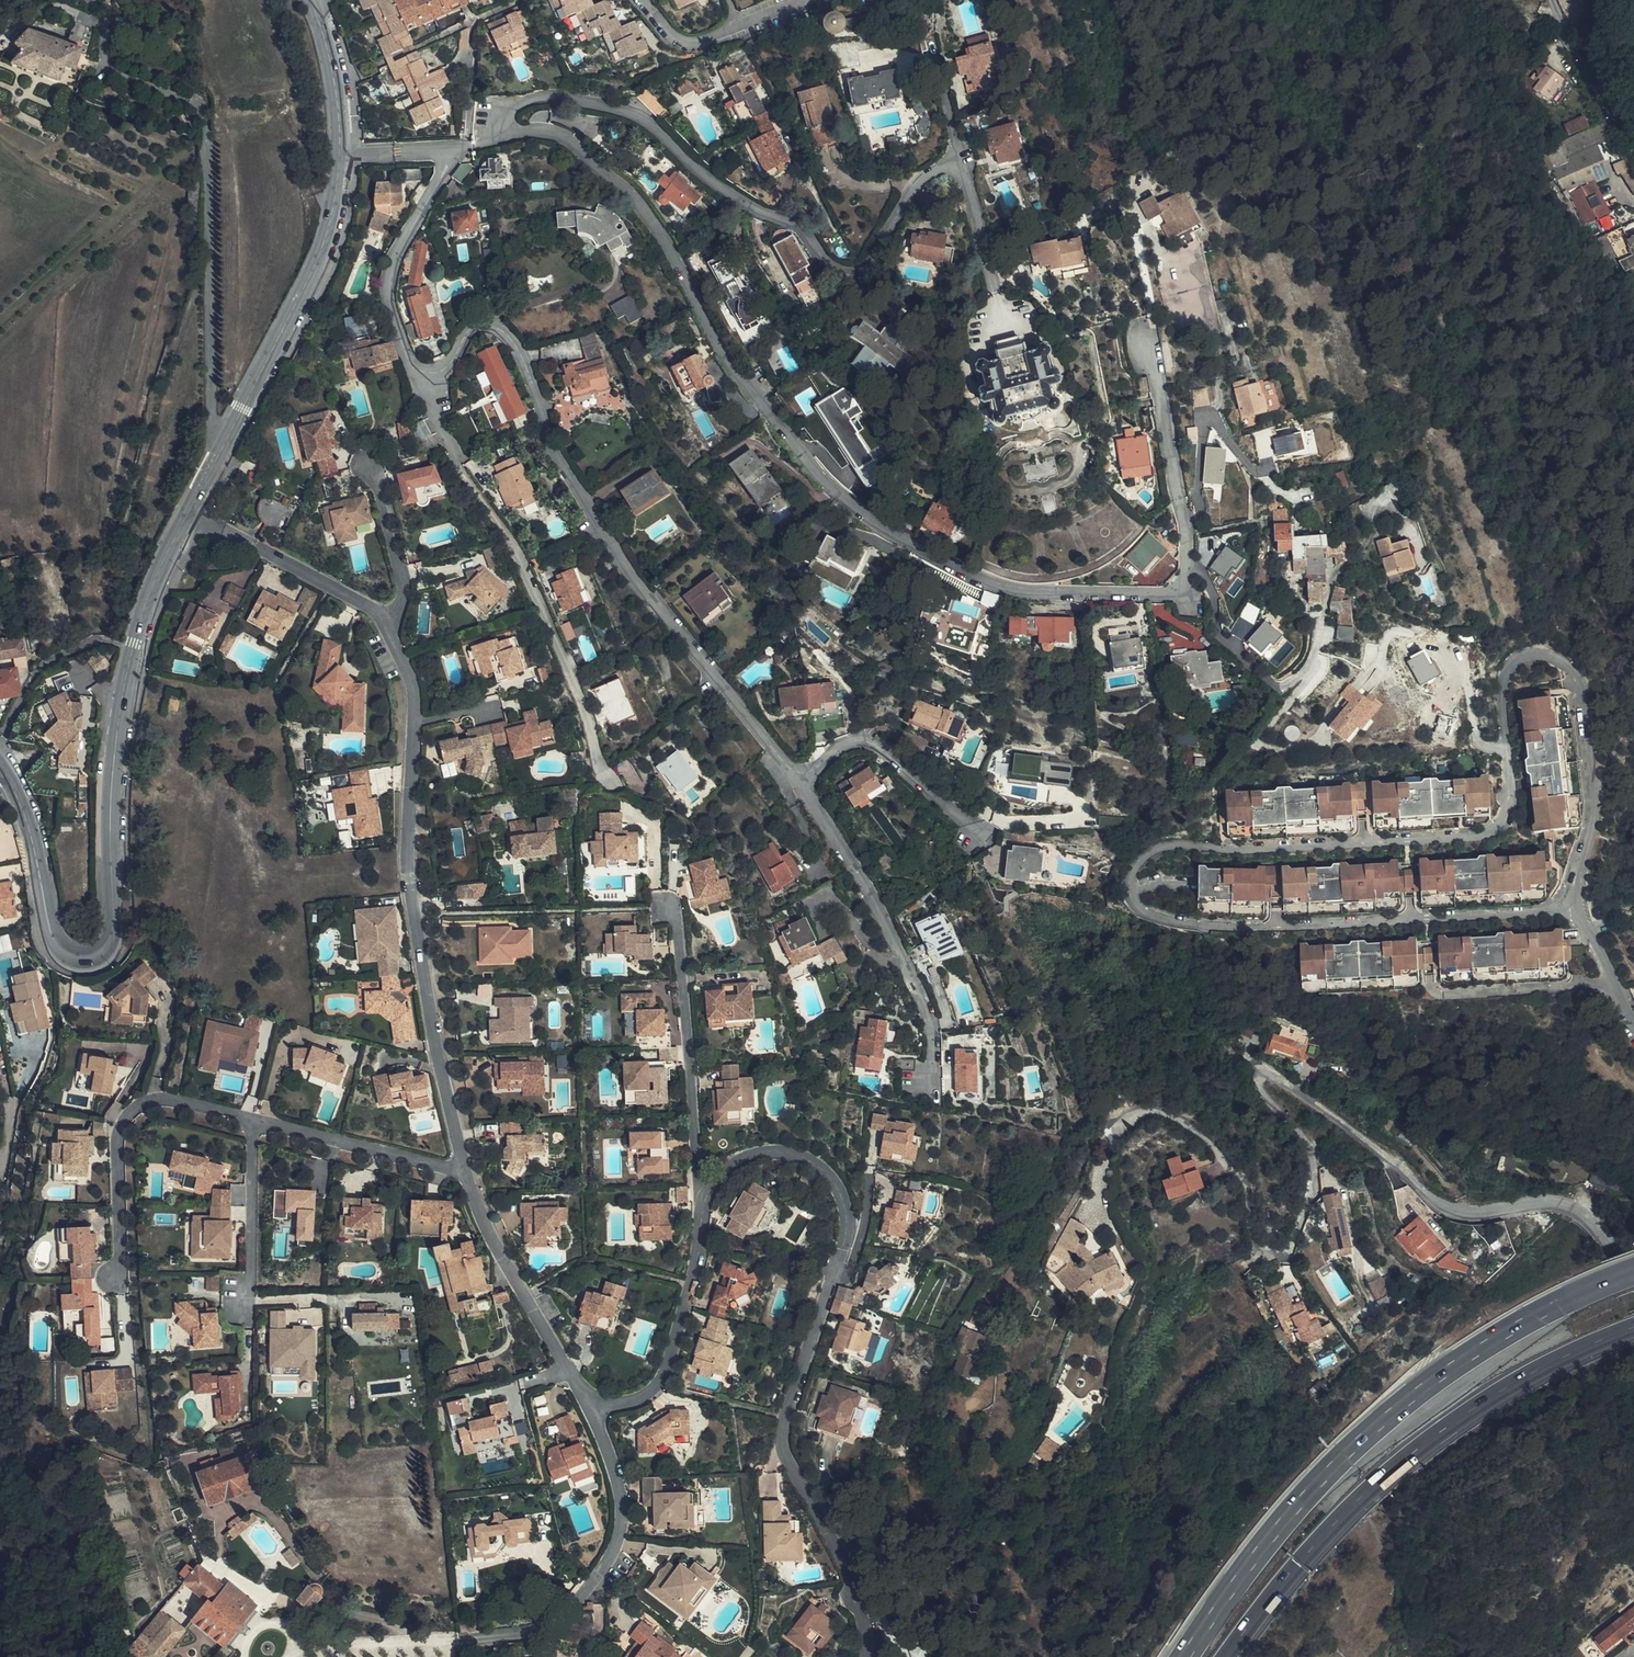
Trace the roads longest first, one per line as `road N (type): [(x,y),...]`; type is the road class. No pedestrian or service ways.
road 1 (residential): [(1145,347),(1190,554),(1181,582),(1158,596),(1033,595),(961,573),(842,498),(730,365),(646,214),(598,166),(547,132),(500,129)]
road 2 (residential): [(1123,1123),(1155,1112),(1190,1125),(1231,1157),(1251,1182),(1251,1231),(1263,1261),(1286,1255),(1310,1199),(1313,1151),(1259,1093),(1260,1078),(1269,1073),(1371,1142),(1440,1205),(1469,1216),(1556,1204),(1585,1218),(1633,1279)]
road 3 (residential): [(500,129),(500,113),(523,102),(587,98),(630,114),(719,189),(793,227),(842,271),(865,268),(925,177),(956,168),(966,177),(995,292)]
road 4 (tertiary): [(2,767),(32,842),(52,938),(64,951),(96,958),(113,939),(112,773),(127,671),(147,597),(187,514)]
road 5 (residential): [(811,795),(578,490),(510,336),(480,325),(445,368),(429,372)]
road 6 (residential): [(1363,842),(1465,838),(1494,830),(1509,814),(1504,681),(1516,658),(1534,652),(1577,678),(1595,802),(1578,906)]
road 7 (motorway): [(1633,1272),(1515,1325),(1395,1410),(1286,1515),(1184,1656)]
road 8 (motorway): [(1224,1656),(1330,1529),(1434,1437),(1525,1377),(1633,1330)]
road 9 (residential): [(415,722),(409,863),(465,1170)]
road 10 (residential): [(832,1274),(786,1409),(783,1449),(854,1589),(866,1656)]
road 11 (tertiary): [(187,514),(318,256),(339,154)]
road 12 (residential): [(590,1409),(621,1508),(612,1554),(589,1592),(544,1631),(464,1640)]
road 13 (residential): [(933,1085),(934,1039),(910,975),(811,795)]
road 14 (residential): [(703,1209),(677,924),(665,908)]
road 15 (residential): [(257,1120),(158,1100),(130,1114),(119,1137),(117,1278)]
road 16 (residential): [(465,1170),(479,1210),(590,1409)]
road 17 (residential): [(1131,894),(1136,864),(1161,846),(1363,842)]
road 18 (residential): [(703,1209),(739,1160),(774,1152),(804,1158),(829,1175),(846,1209),(832,1274)]
road 19 (residential): [(590,1409),(652,1392),(669,1368),(703,1209)]
road 20 (residential): [(448,153),(390,268),(386,299),(413,366),(429,372)]
road 21 (residential): [(811,795),(827,762),(853,741),(880,742),(983,830)]
road 22 (residential): [(187,514),(384,620)]
road 23 (residential): [(465,1170),(257,1120)]
road 24 (residential): [(1613,981),(1451,993),(1432,989),(1428,965)]
road 25 (residential): [(807,0),(711,42),(665,32),(641,0)]
road 26 (residential): [(257,1120),(244,1302)]
road 27 (unclassified): [(1633,154),(1552,0)]
road 28 (residential): [(1578,906),(1409,918)]
road 29 (residential): [(384,620),(404,597),(368,466)]
road 30 (tertiary): [(339,154),(333,75),(310,0)]
road 31 (residential): [(1275,928),(1154,918),(1131,894)]
road 32 (residential): [(1409,918),(1275,928)]

